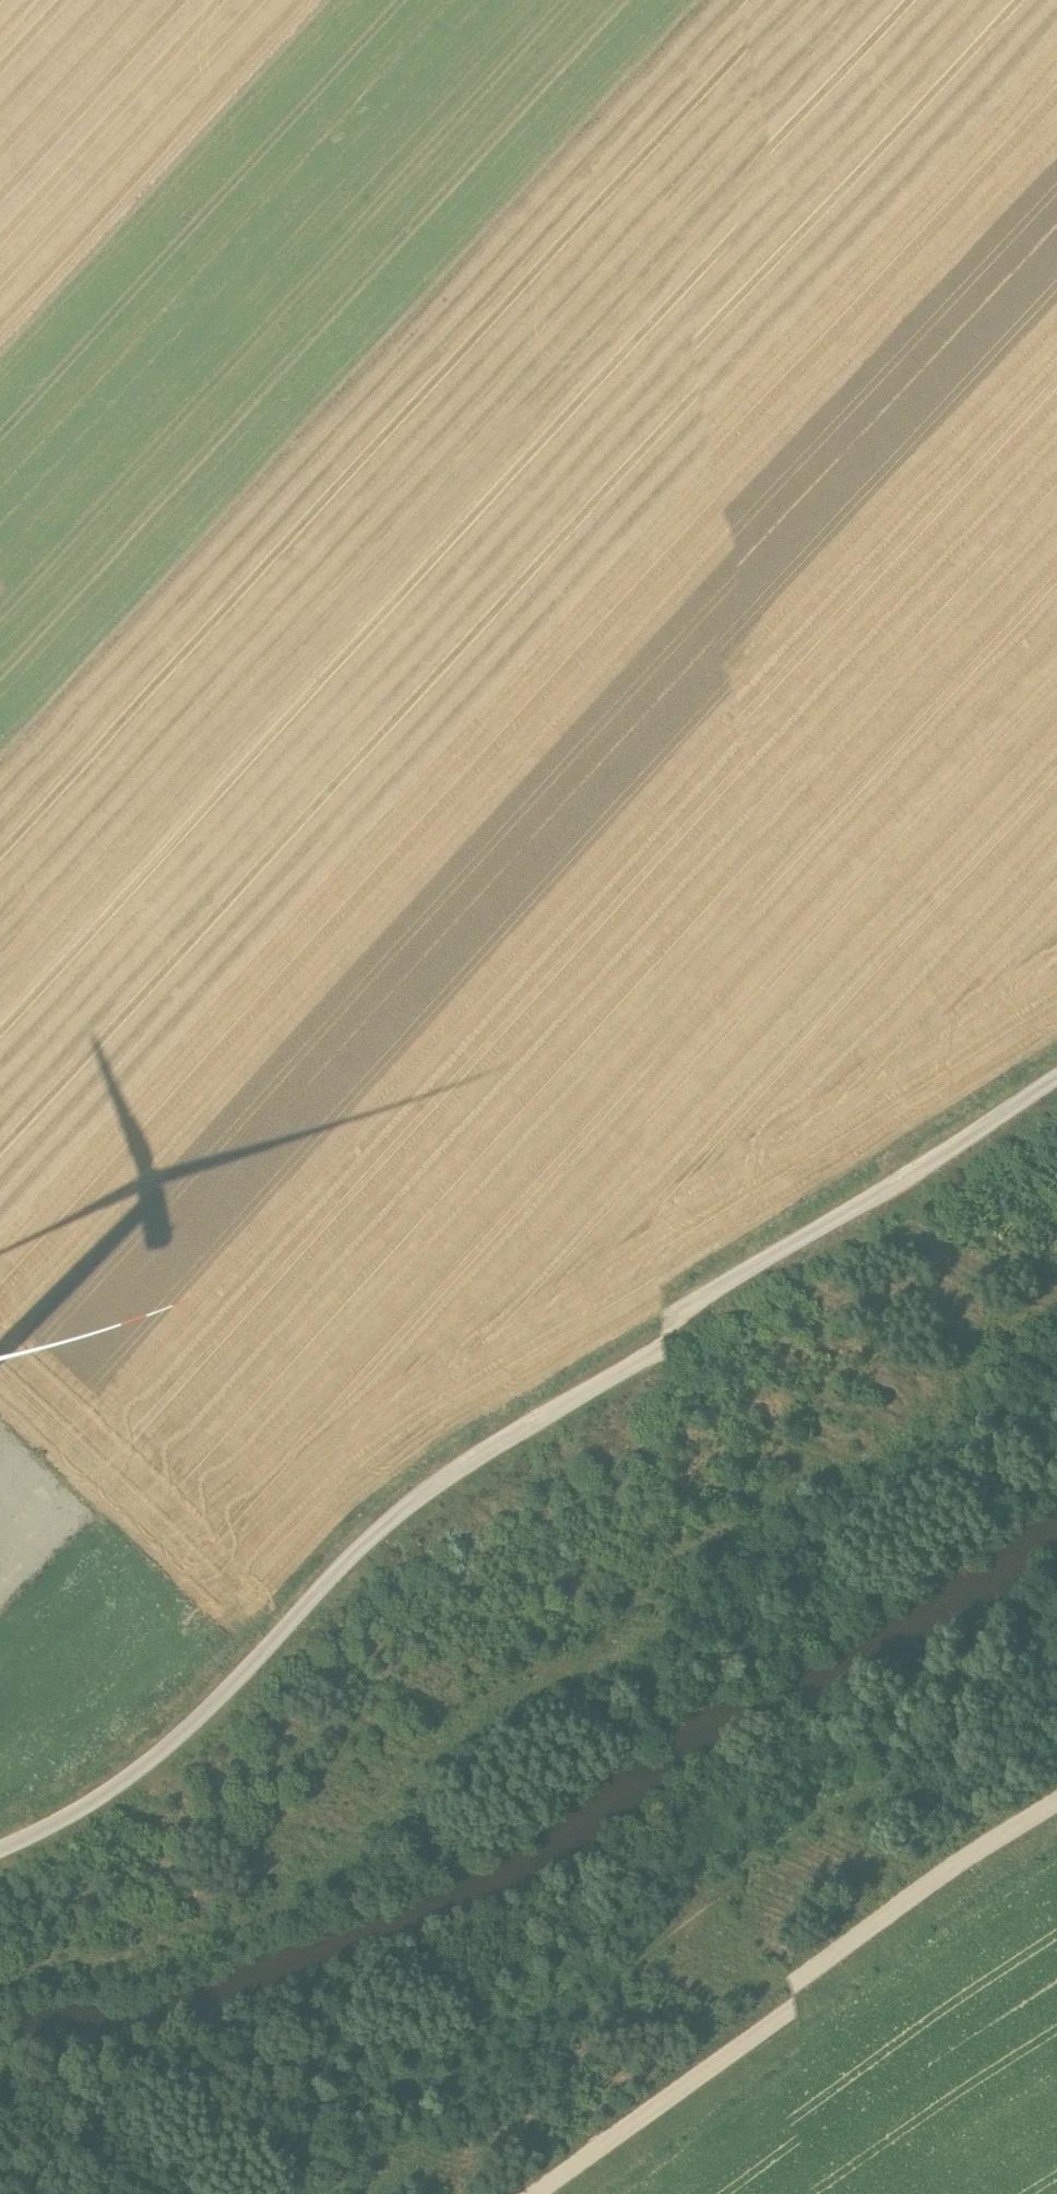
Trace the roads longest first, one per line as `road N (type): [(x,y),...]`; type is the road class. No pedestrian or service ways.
road 1 (track): [(1056,1135),(811,1302),(426,1538),(349,1602),(175,1787),(52,1878),(0,1903)]
road 2 (track): [(1056,1850),(577,2193)]

